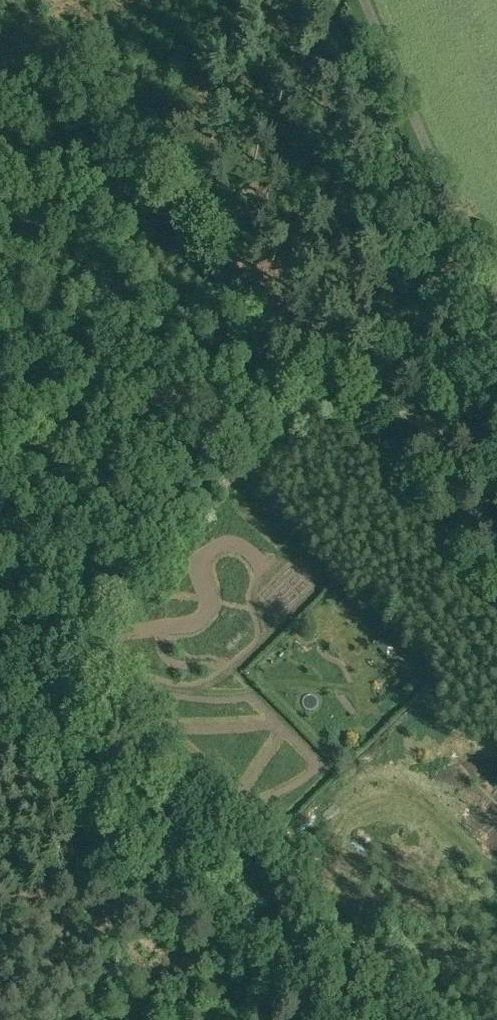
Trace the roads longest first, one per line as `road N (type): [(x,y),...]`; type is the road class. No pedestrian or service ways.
road 1 (tertiary): [(354,1019),(0,672)]

